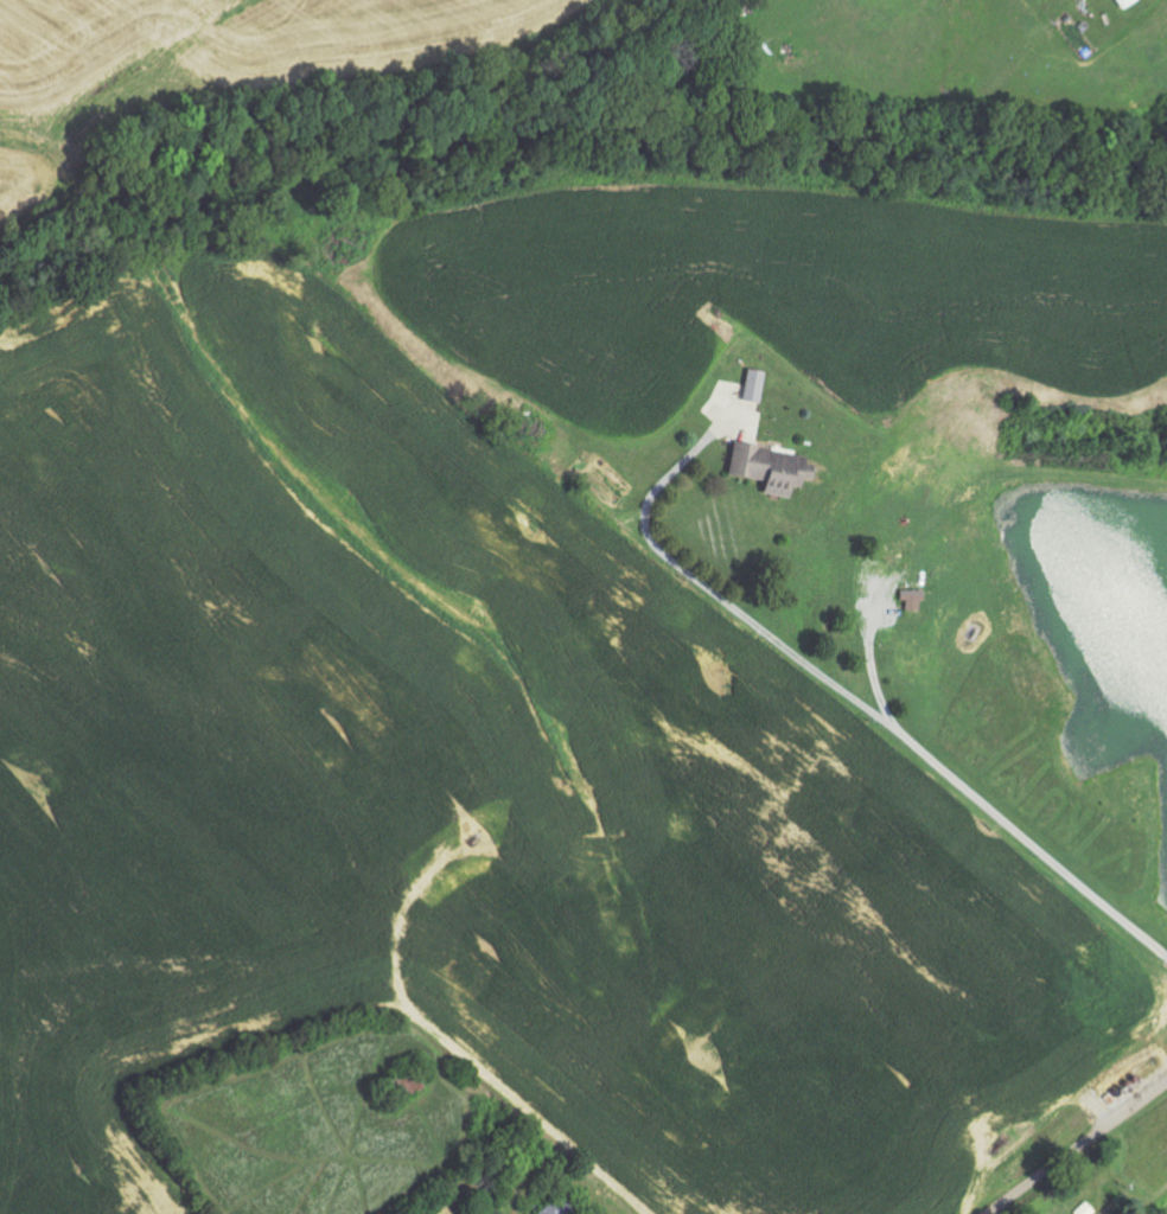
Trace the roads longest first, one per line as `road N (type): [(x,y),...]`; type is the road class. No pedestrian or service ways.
road 1 (residential): [(985,1213),(1166,1083)]

